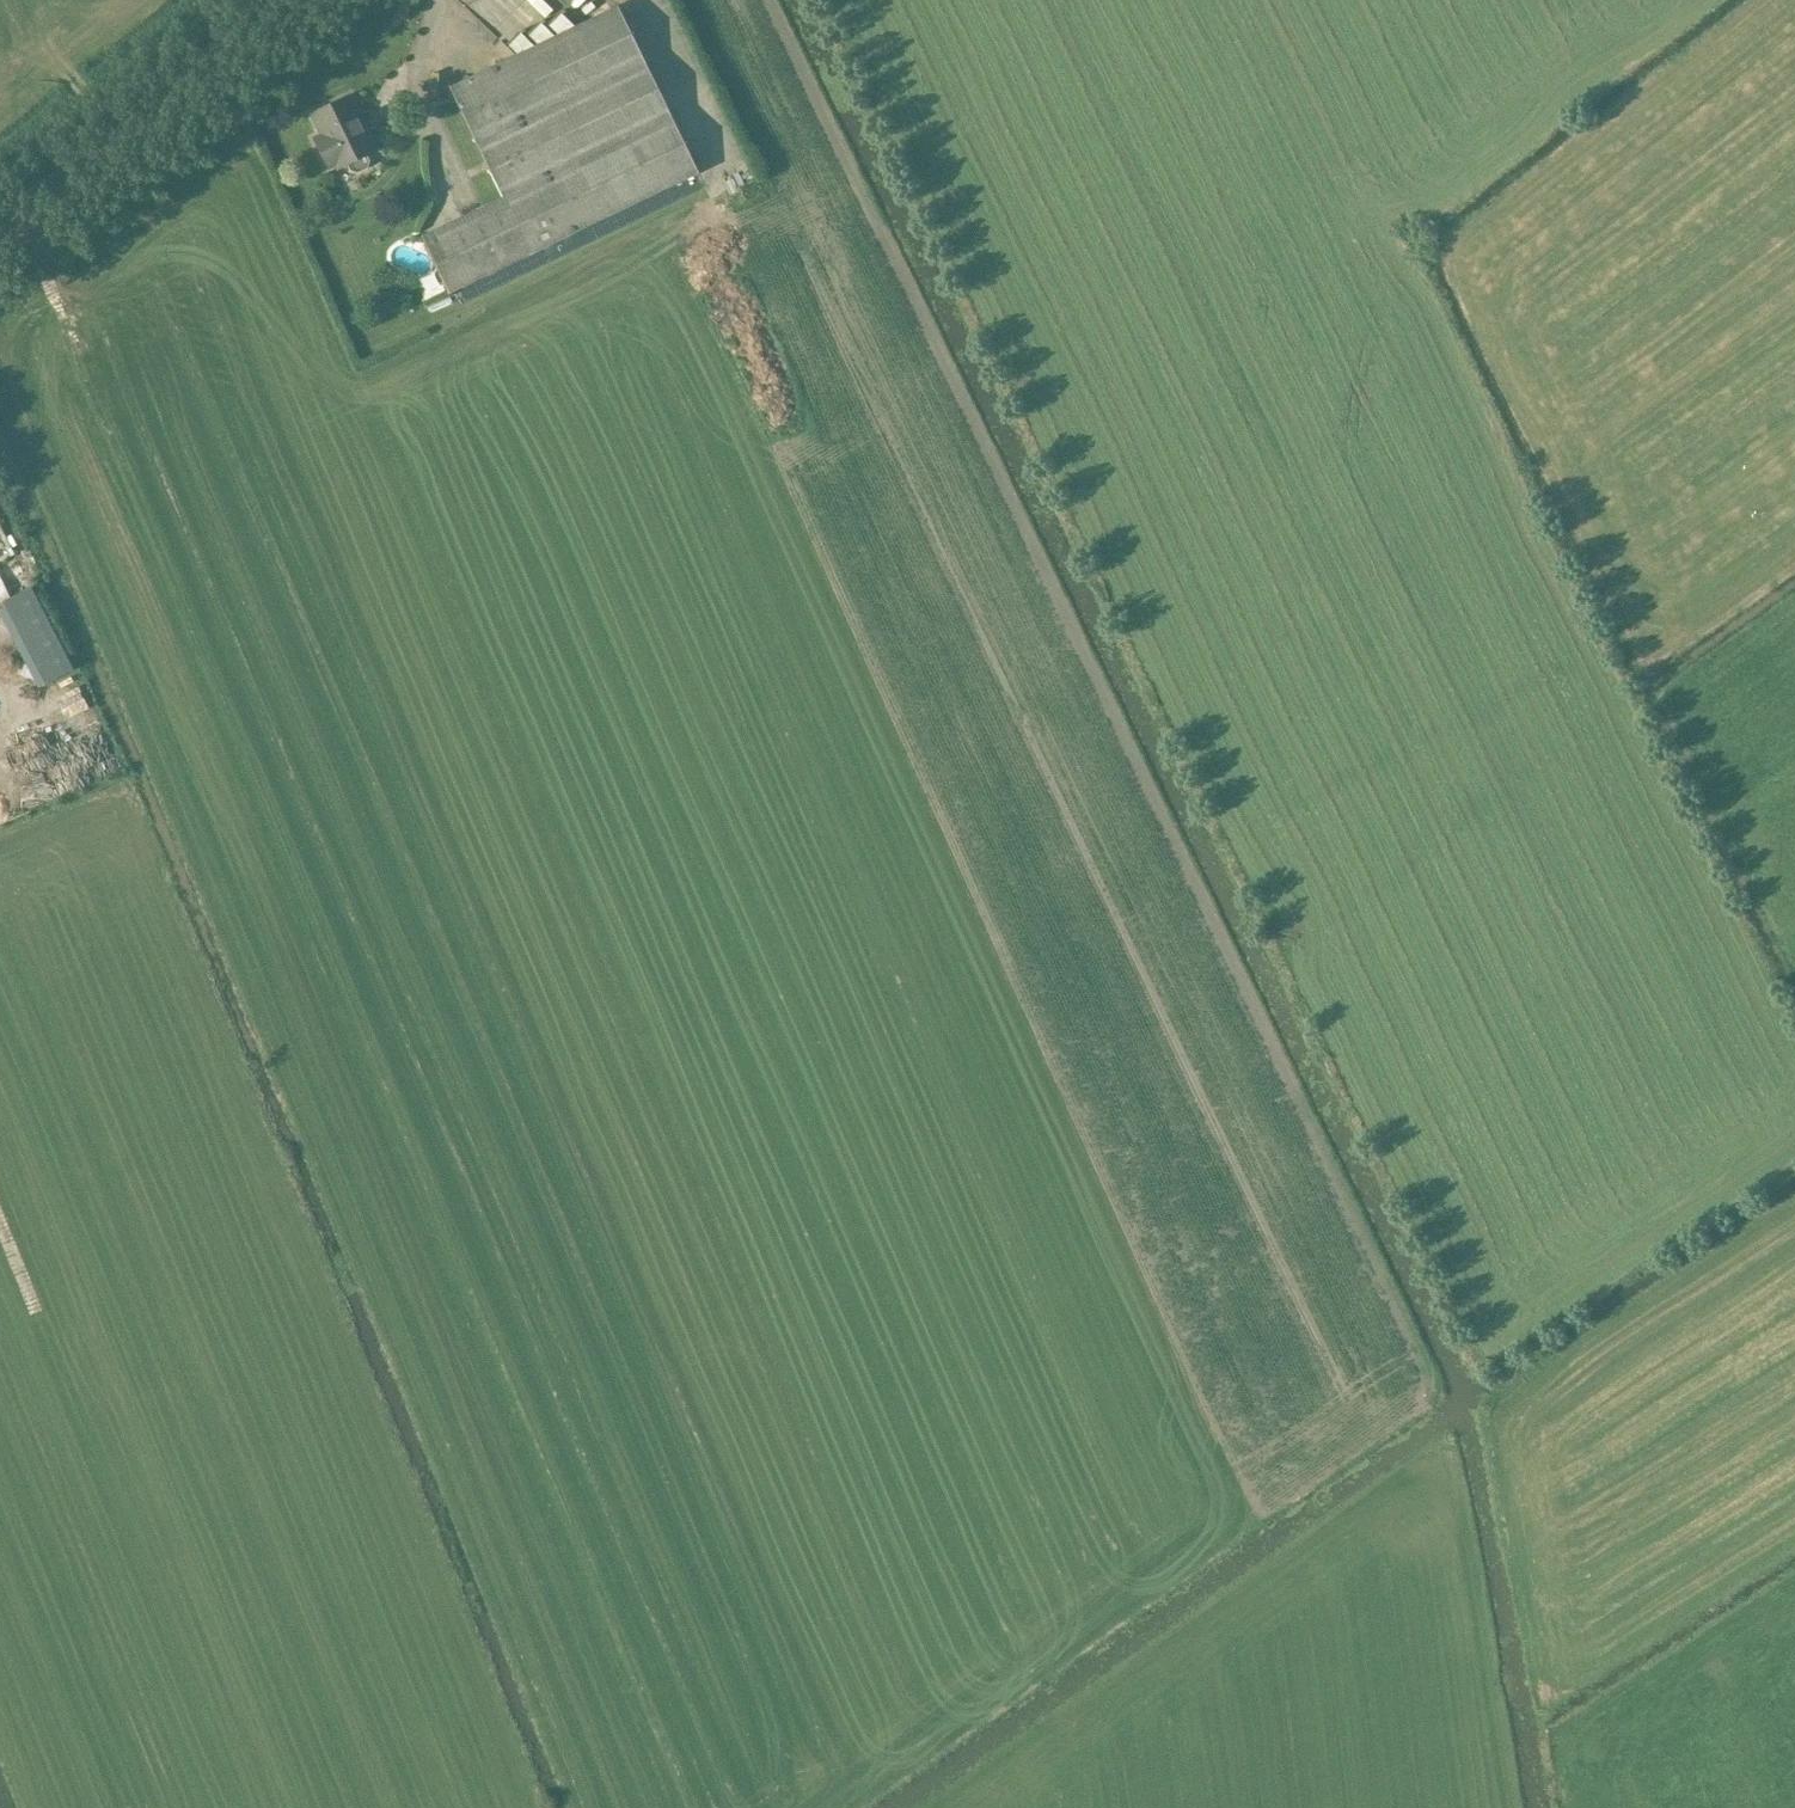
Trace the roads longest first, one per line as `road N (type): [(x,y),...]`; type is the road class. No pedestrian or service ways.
road 1 (unclassified): [(0,218),(276,0)]

